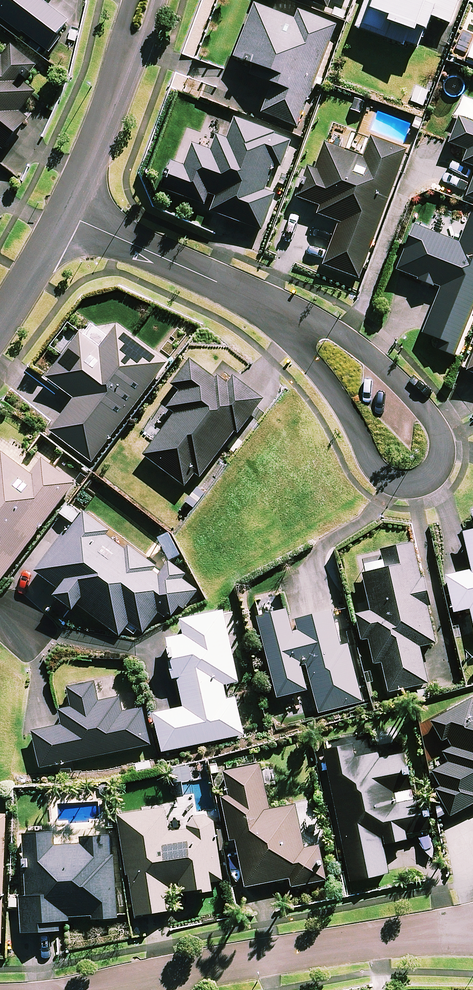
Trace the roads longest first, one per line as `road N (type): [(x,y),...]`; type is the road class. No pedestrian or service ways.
road 1 (residential): [(292,316),(341,335),(420,401),(437,432),(436,471),(418,482),(381,473),(316,371)]
road 2 (residential): [(472,933),(110,989)]
road 3 (residential): [(292,316),(67,215)]
road 4 (residential): [(146,0),(67,215)]
road 5 (residential): [(67,215),(0,323)]

